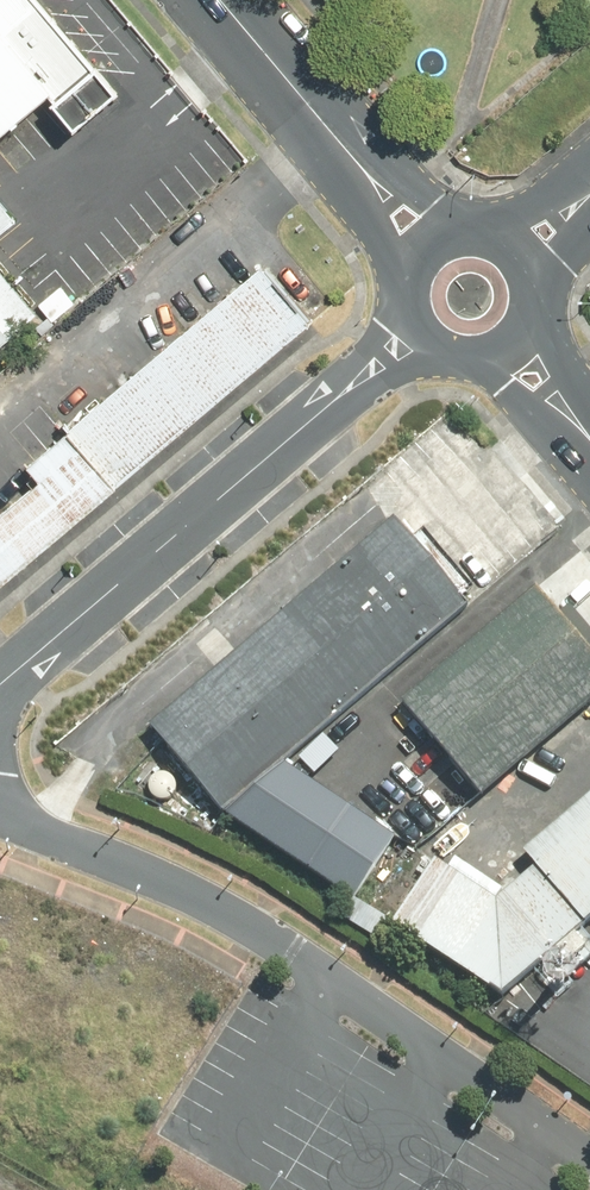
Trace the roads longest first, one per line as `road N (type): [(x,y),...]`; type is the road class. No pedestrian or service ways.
road 1 (unclassified): [(589,1162),(254,931),(140,870),(0,810)]
road 2 (residential): [(417,330),(0,691)]
road 3 (tertiary): [(424,246),(216,0)]

